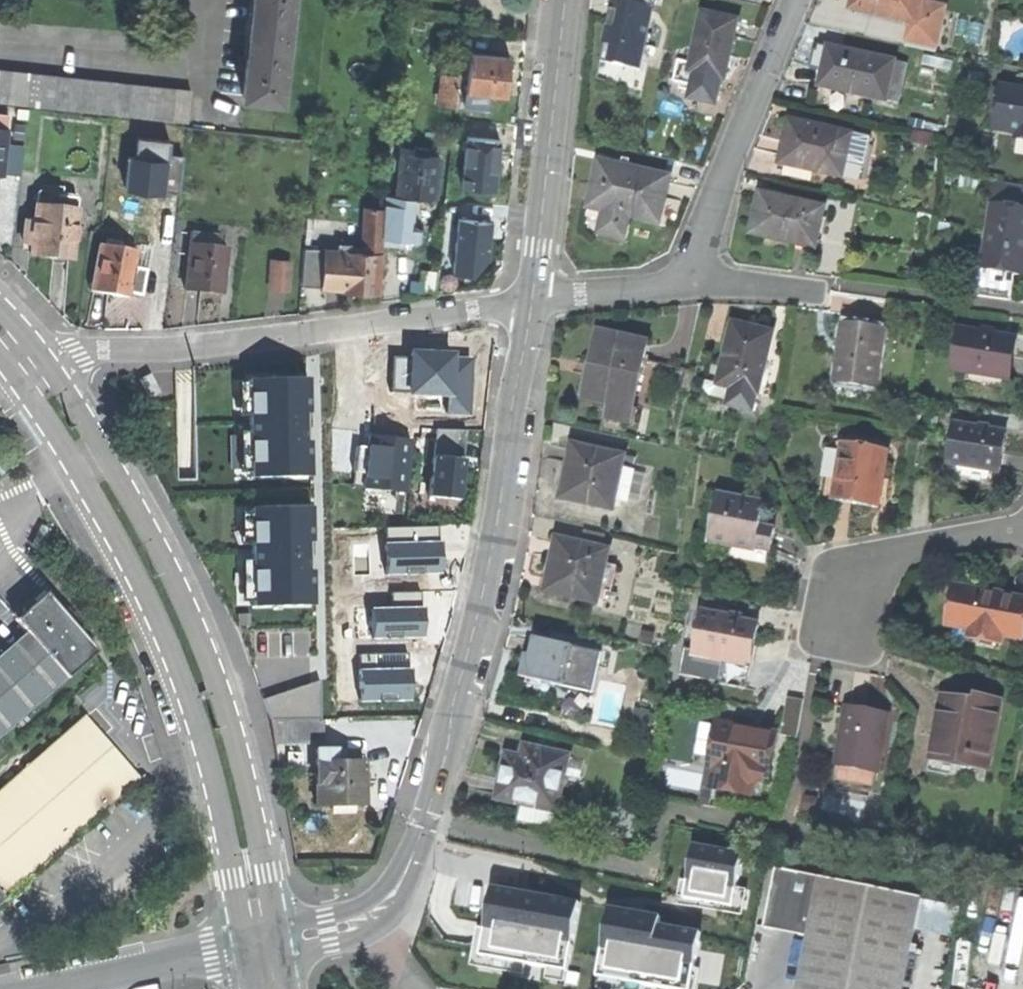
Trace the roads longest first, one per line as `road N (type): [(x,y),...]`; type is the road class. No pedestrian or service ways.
road 1 (residential): [(277,942),(367,917),(388,900),(410,861),(445,757),(482,596),(532,300)]
road 2 (unclassified): [(0,362),(114,540),(179,674),(246,948)]
road 3 (unclassified): [(277,942),(226,711),(191,619),(51,367)]
road 4 (residential): [(51,367),(532,300)]
road 5 (residential): [(685,284),(796,0)]
road 6 (residential): [(532,300),(565,0)]
road 7 (residential): [(1022,530),(853,566),(835,646)]
road 8 (unclassified): [(42,988),(246,948)]
road 9 (residential): [(532,300),(685,284)]
road 10 (residential): [(685,284),(819,290)]

